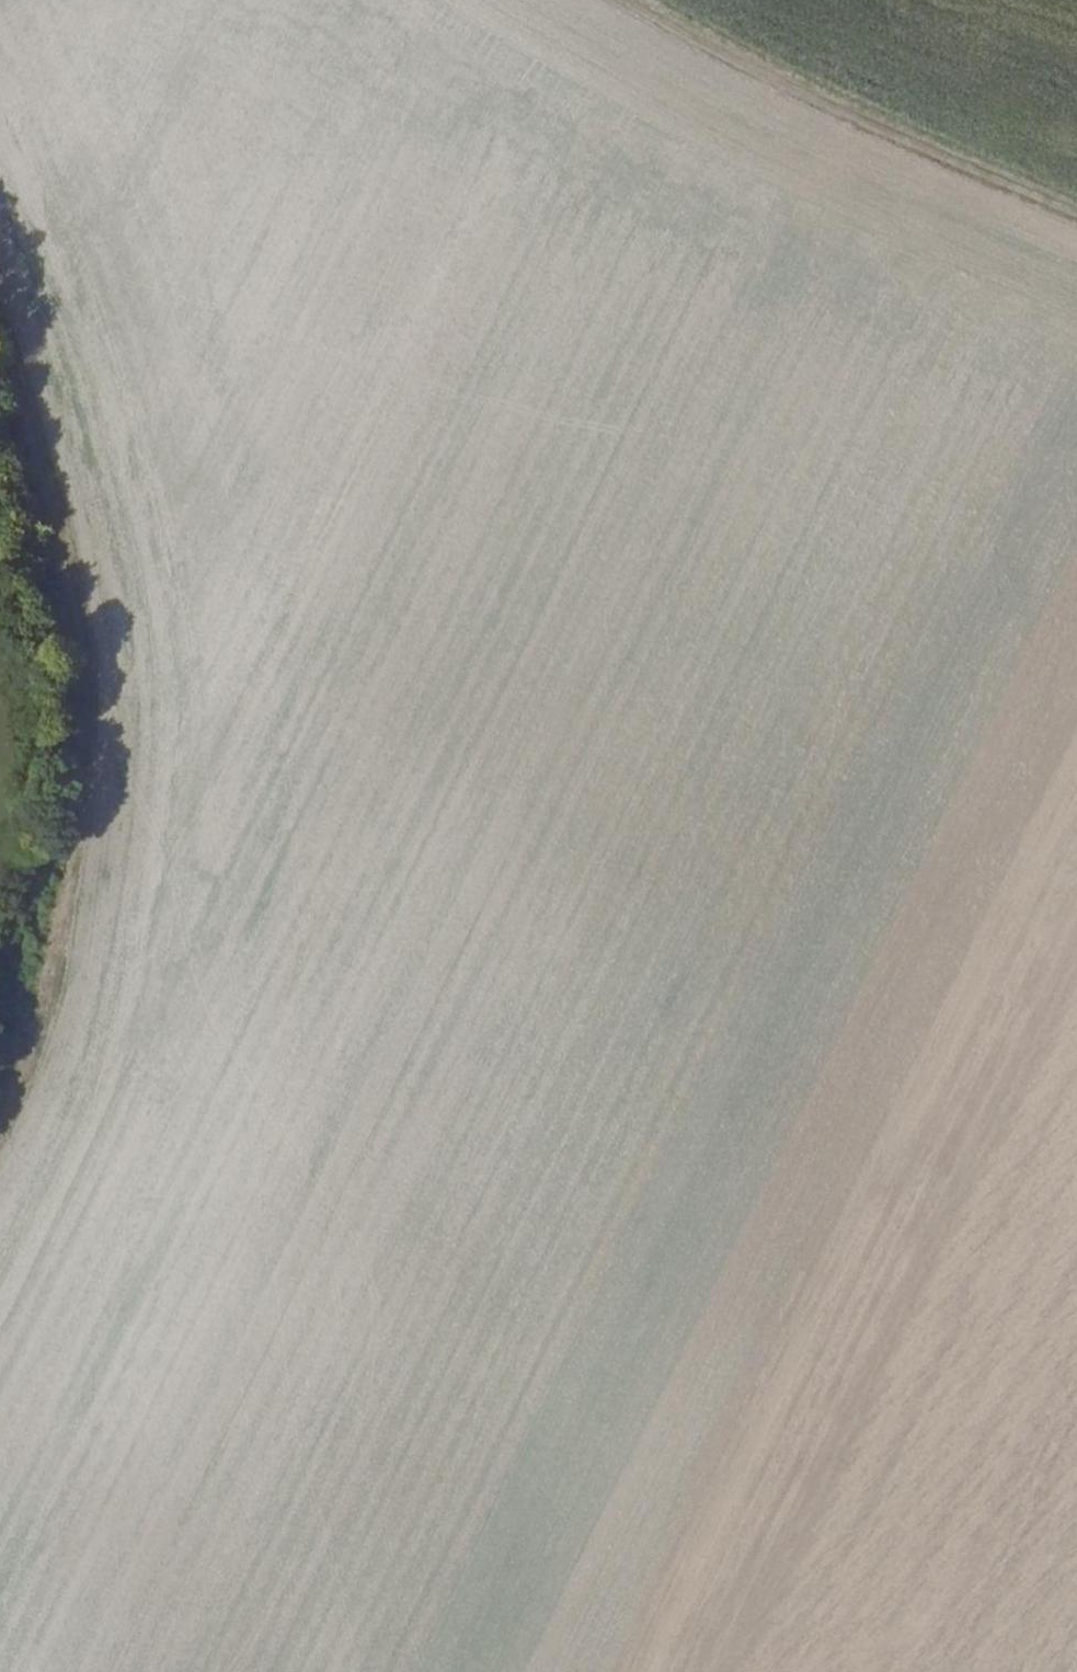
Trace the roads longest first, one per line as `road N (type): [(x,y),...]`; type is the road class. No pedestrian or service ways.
road 1 (track): [(1076,202),(749,54),(655,0)]

